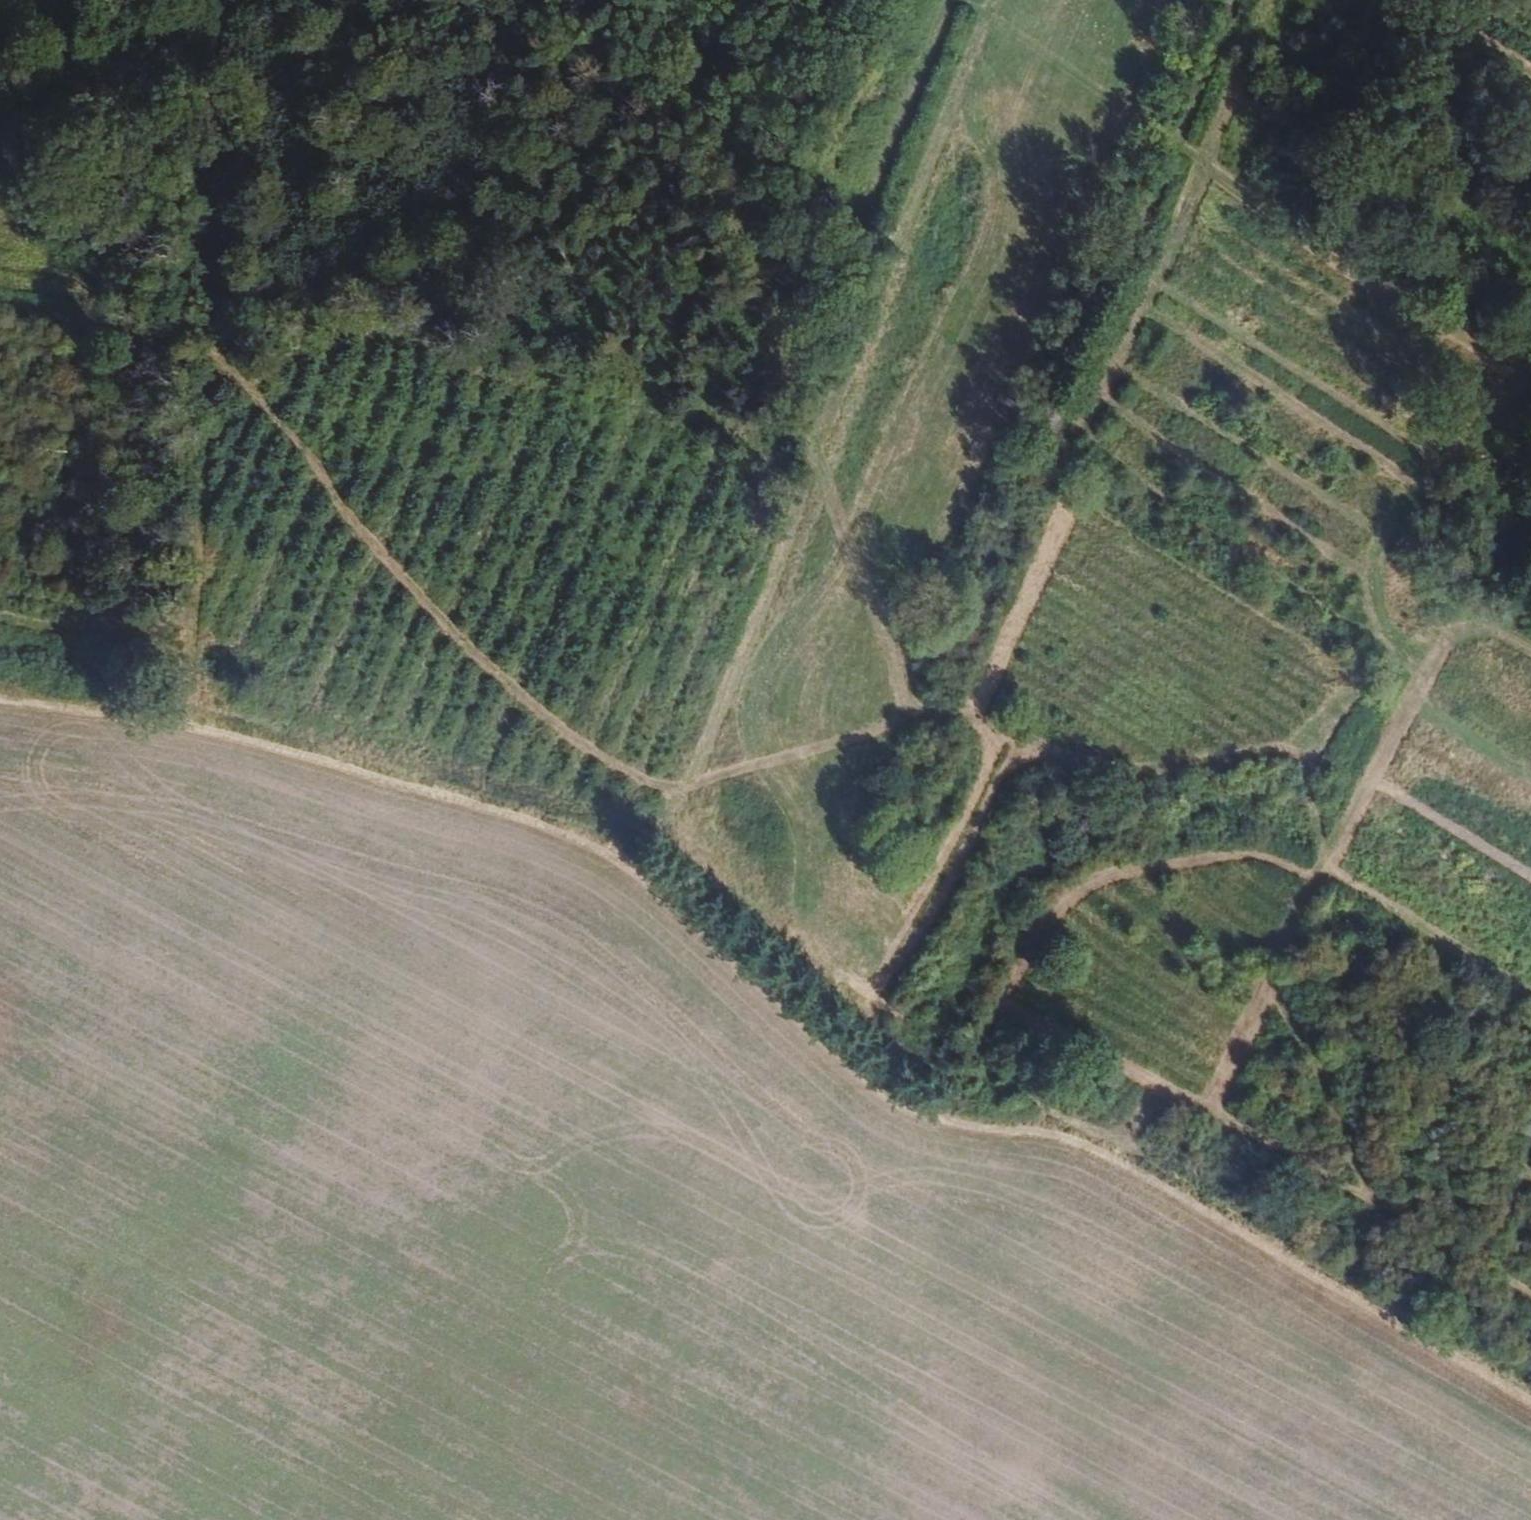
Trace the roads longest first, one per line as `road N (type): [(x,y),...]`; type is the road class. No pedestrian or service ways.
road 1 (track): [(587,806),(0,664)]
road 2 (track): [(1394,0),(1530,90)]

